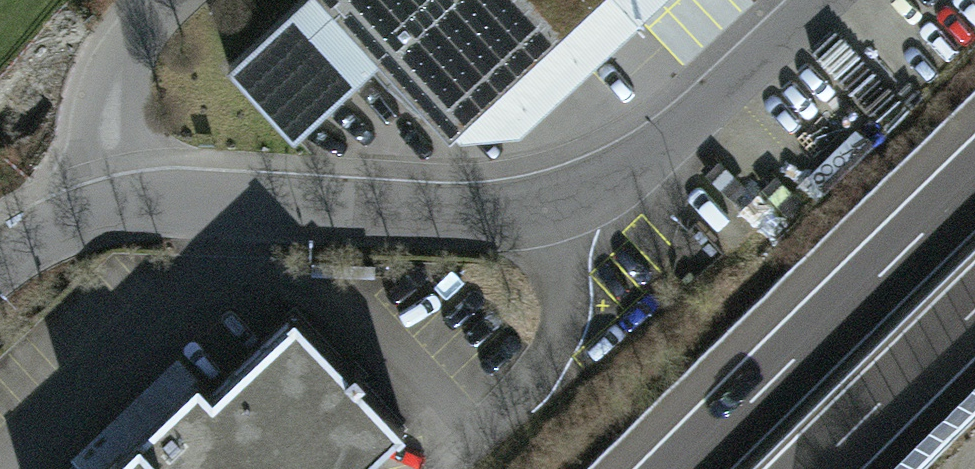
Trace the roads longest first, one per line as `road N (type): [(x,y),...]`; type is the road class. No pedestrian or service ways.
road 1 (residential): [(831,0),(637,169),(569,202),(494,218),(120,205)]
road 2 (motorway): [(974,183),(681,468)]
road 3 (residential): [(174,0),(123,61),(110,123),(120,205)]
road 4 (motorway): [(816,468),(974,312)]
road 5 (residential): [(120,205),(39,231),(0,261)]

